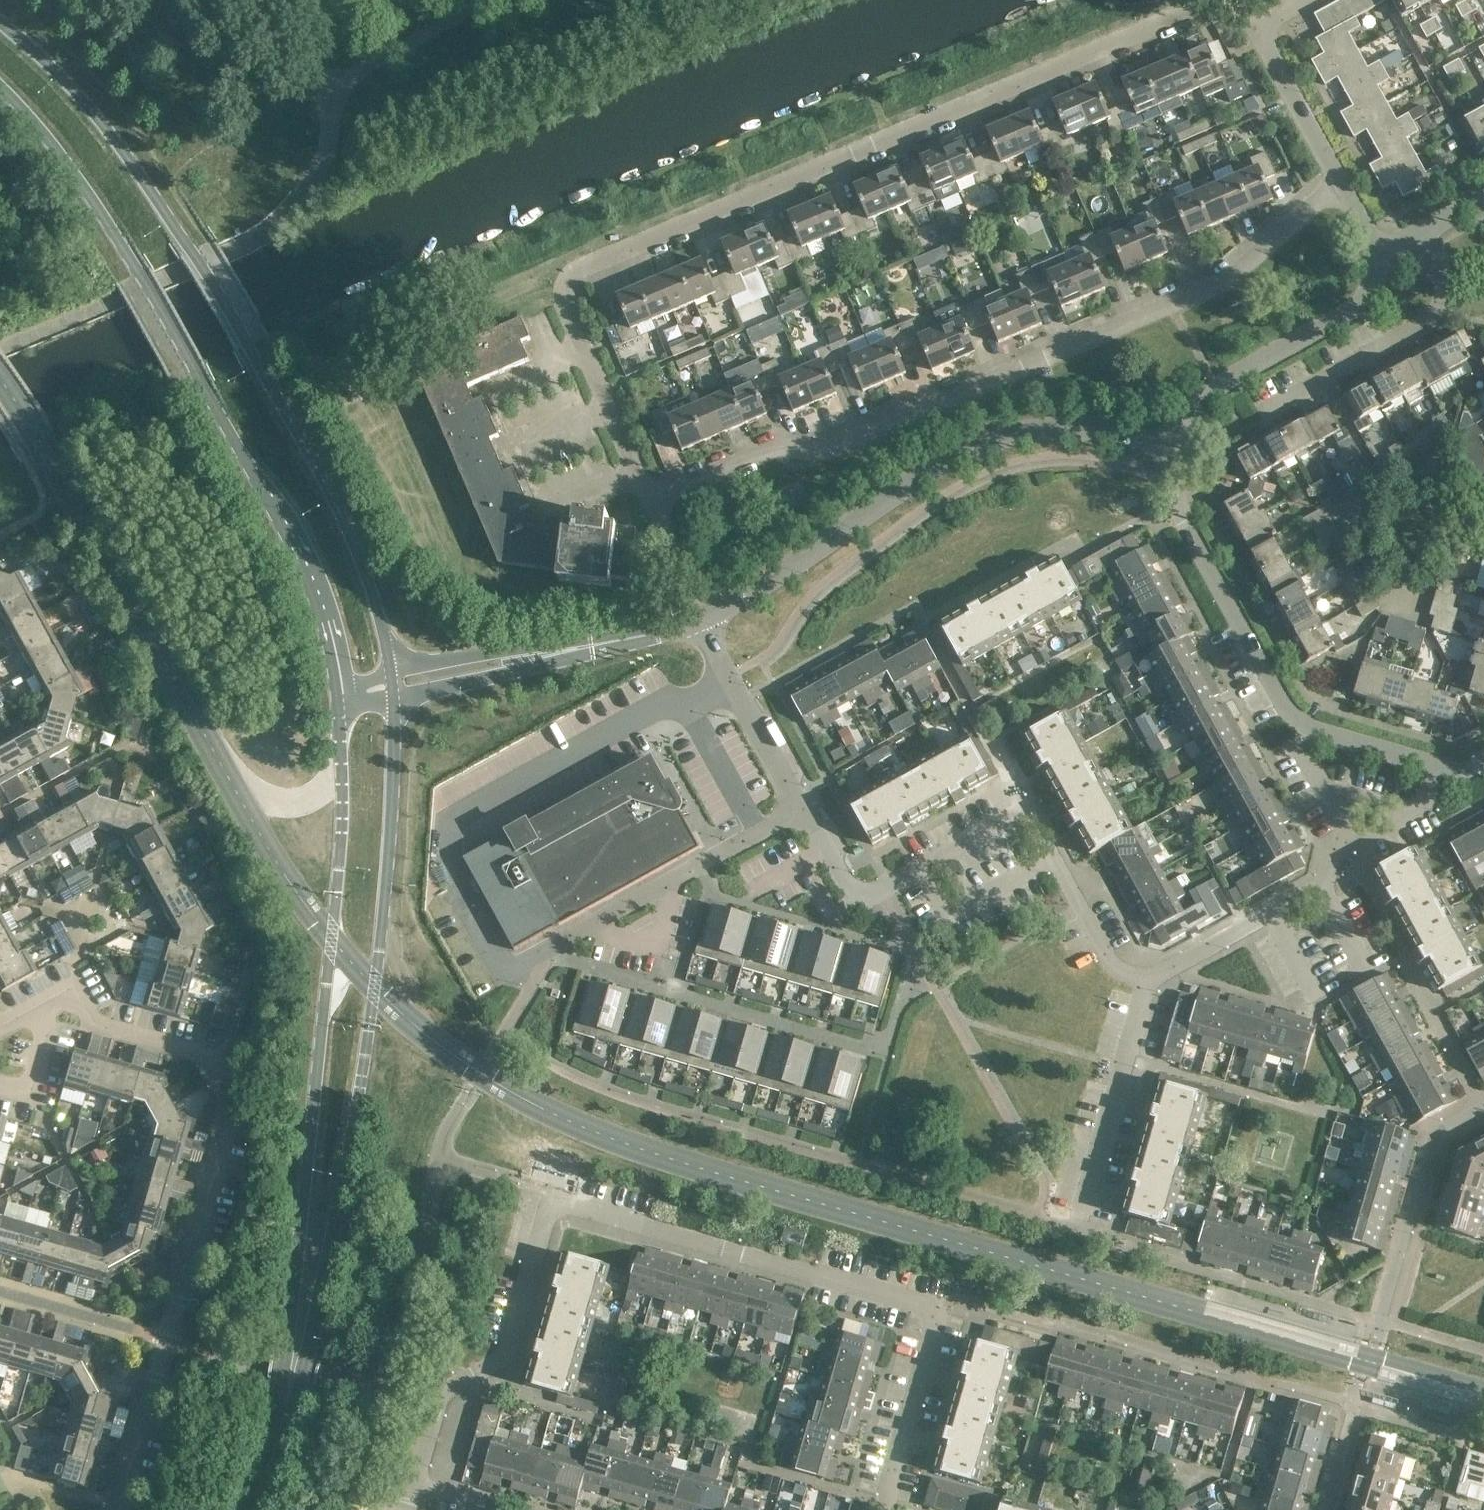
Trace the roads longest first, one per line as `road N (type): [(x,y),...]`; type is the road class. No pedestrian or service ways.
road 1 (residential): [(648,493),(569,314),(580,274),(1200,9),(1252,16)]
road 2 (residential): [(888,1509),(934,1332),(922,1307),(561,1205),(550,1207),(508,1359),(443,1405),(410,1509)]
road 3 (residential): [(797,812),(500,971),(445,857),(447,821),(670,702),(731,684)]
road 4 (secondary): [(396,665),(374,564),(279,385),(115,131),(0,19)]
road 5 (residential): [(648,493),(757,453),(814,453),(1218,280),(1330,172)]
road 6 (secondary): [(0,96),(33,129),(94,218),(281,541),(316,617),(336,700)]
road 7 (secondary): [(308,1300),(338,1217),(360,1106),(398,696)]
road 8 (secondary): [(336,700),(344,826),(303,1211),(308,1300)]
road 9 (tertiary): [(710,623),(968,456),(1046,435),(1142,442)]
road 10 (residential): [(170,1316),(227,1102),(205,1055),(100,1026),(74,986),(37,1008)]
road 11 (tertiary): [(1142,442),(1165,454),(1184,522),(1290,713),(1434,761)]
road 12 (residential): [(1434,761),(1433,791),(1419,813),(1345,851),(1326,883),(1308,896),(1149,979)]
road 13 (residential): [(1380,255),(1365,306),(1228,388),(1181,427),(1142,442)]
road 14 (residential): [(797,812),(849,892),(877,901),(1035,816)]
road 15 (residential): [(1149,979),(1080,1217)]
road 16 (residential): [(1149,979),(1109,960),(1035,816)]
road 17 (residential): [(1330,172),(1252,16)]
road 18 (tertiary): [(541,652),(710,623)]
road 19 (tertiary): [(398,696),(541,652)]
road 20 (residential): [(124,1509),(158,1364)]
road 21 (tertiary): [(541,652),(396,665)]
road 22 (residential): [(710,623),(648,493)]
road 23 (residential): [(797,812),(731,684)]
road 24 (secondary): [(290,1393),(259,1509)]

